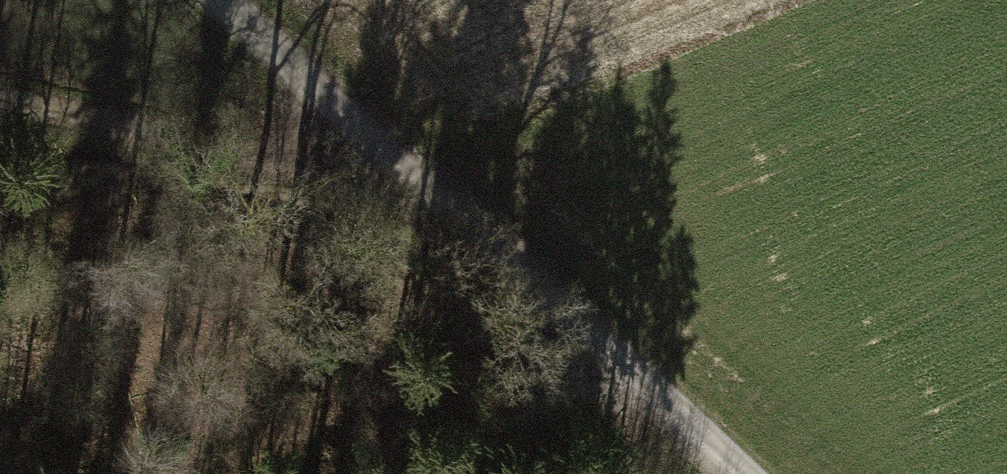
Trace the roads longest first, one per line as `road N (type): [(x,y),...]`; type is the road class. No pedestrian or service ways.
road 1 (unclassified): [(733,473),(213,0)]
road 2 (track): [(0,127),(272,154),(351,122)]
road 3 (track): [(447,473),(618,368)]

